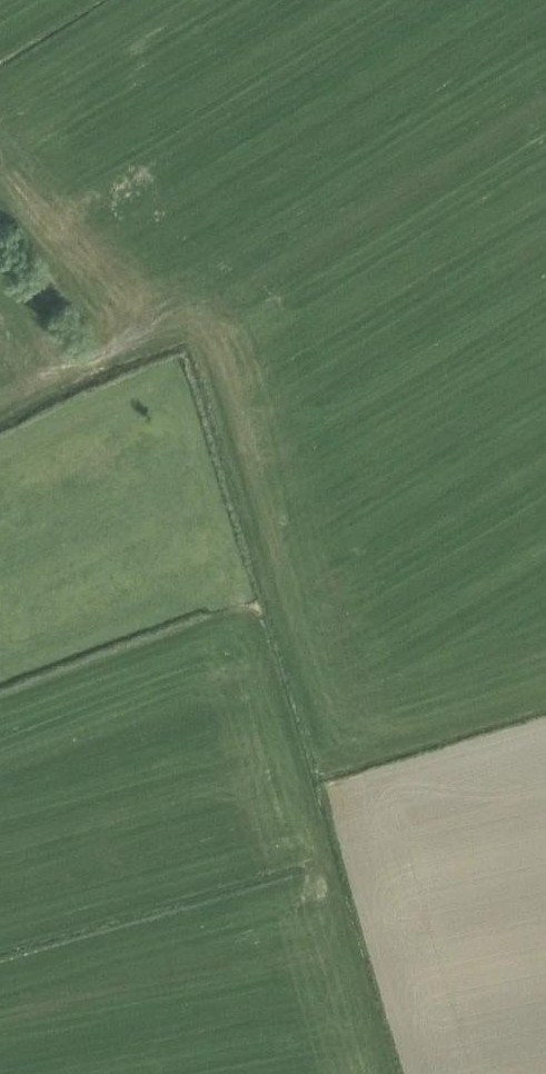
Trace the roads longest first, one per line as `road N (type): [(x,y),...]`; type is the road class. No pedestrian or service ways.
road 1 (unclassified): [(397,1073),(250,596)]

